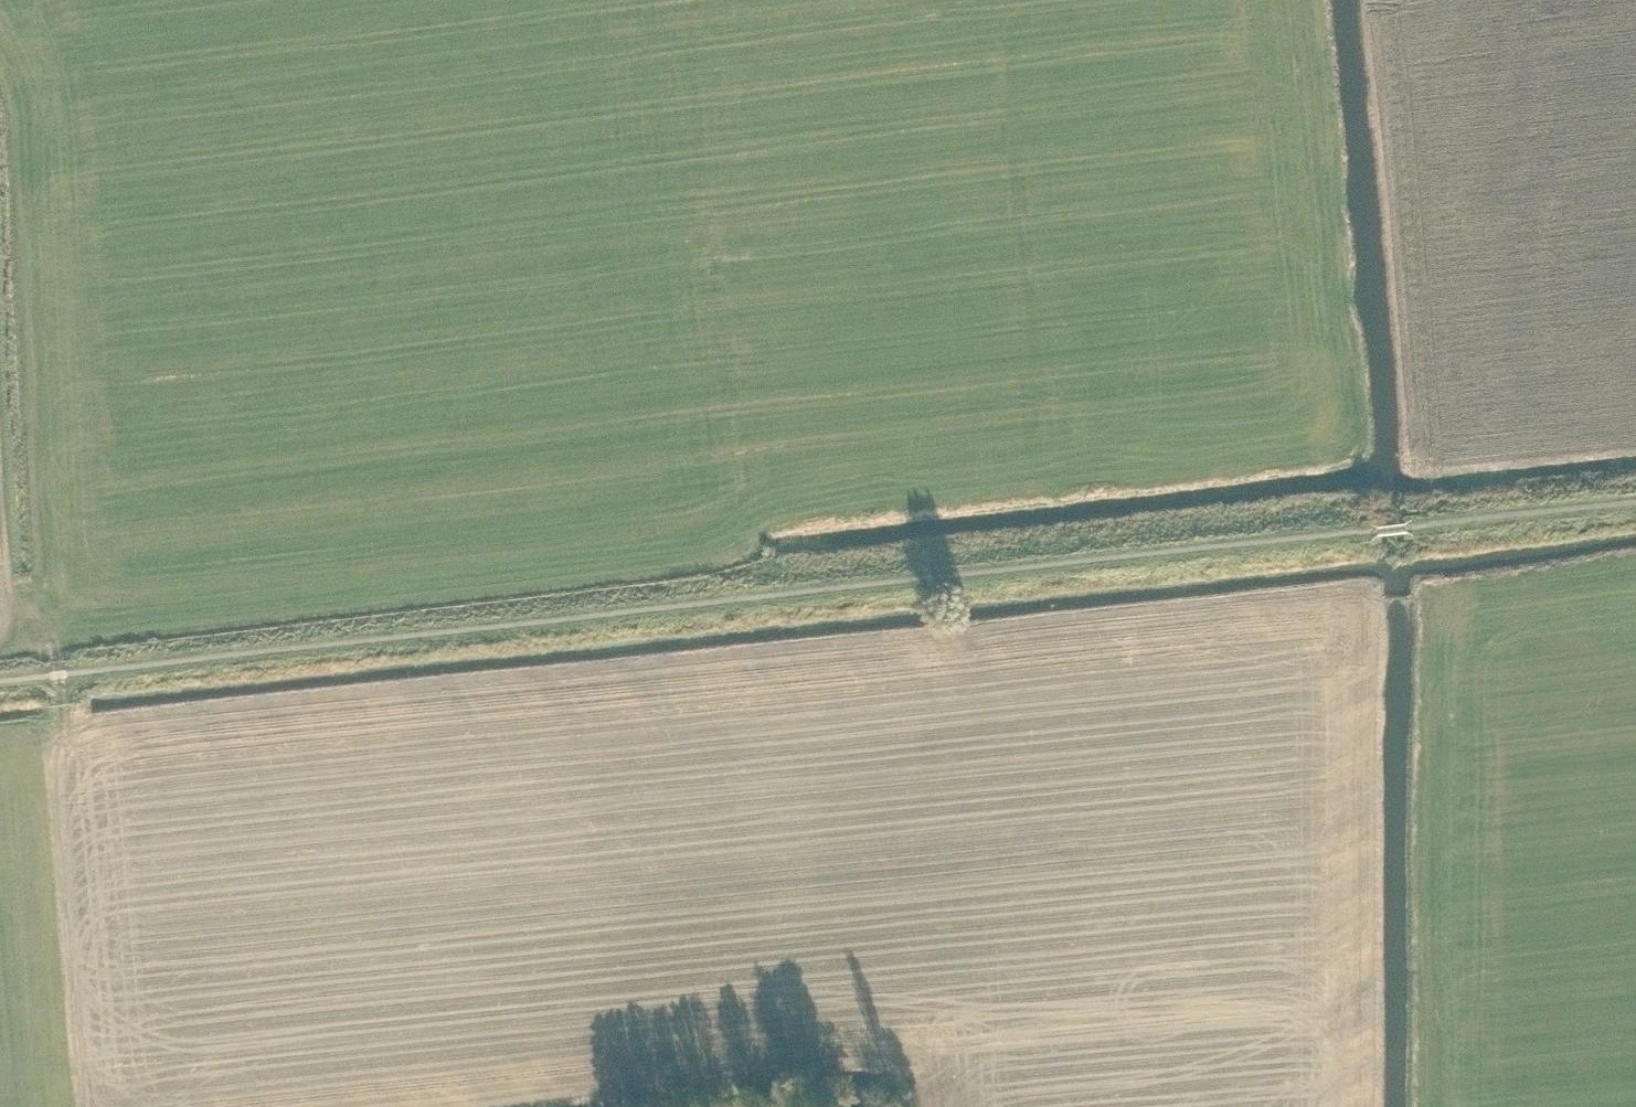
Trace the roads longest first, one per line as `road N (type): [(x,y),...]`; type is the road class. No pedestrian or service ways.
road 1 (track): [(0,472),(9,617),(0,632)]
road 2 (track): [(66,742),(57,661),(5,627)]

